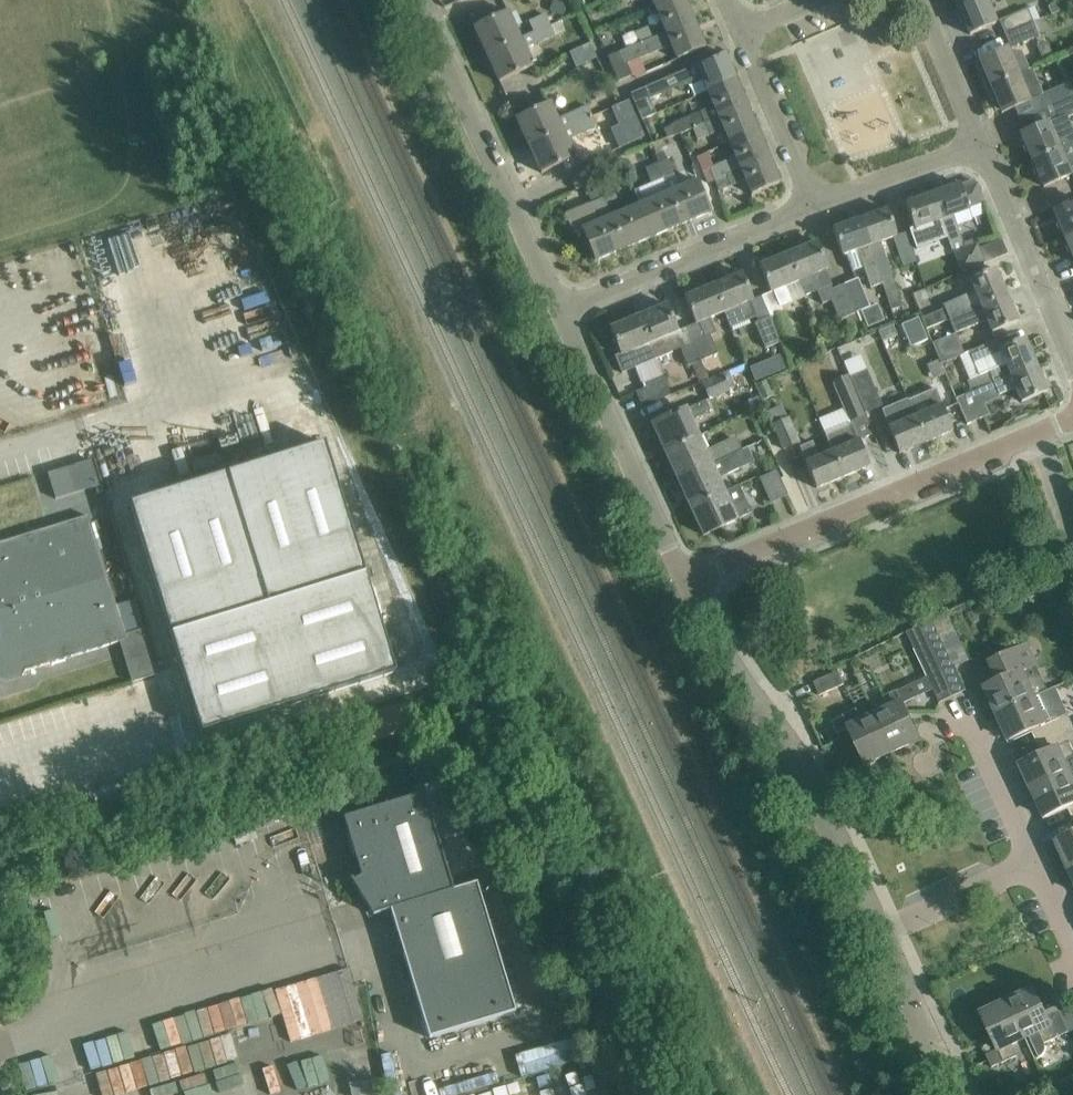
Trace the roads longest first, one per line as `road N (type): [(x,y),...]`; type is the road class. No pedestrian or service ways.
road 1 (residential): [(685,577),(1072,414)]
road 2 (residential): [(879,933),(796,755),(734,682),(685,577)]
road 3 (residential): [(560,308),(416,0)]
road 4 (residential): [(685,577),(560,308)]
road 5 (residential): [(560,308),(814,204)]
road 6 (residential): [(1072,364),(976,144)]
road 7 (residential): [(741,29),(814,204)]
road 8 (residential): [(956,1094),(879,933)]
road 9 (residential): [(814,204),(976,144)]
road 10 (residential): [(879,933),(1027,867)]
road 11 (residential): [(1027,867),(957,721)]
road 12 (residential): [(976,144),(921,0)]

